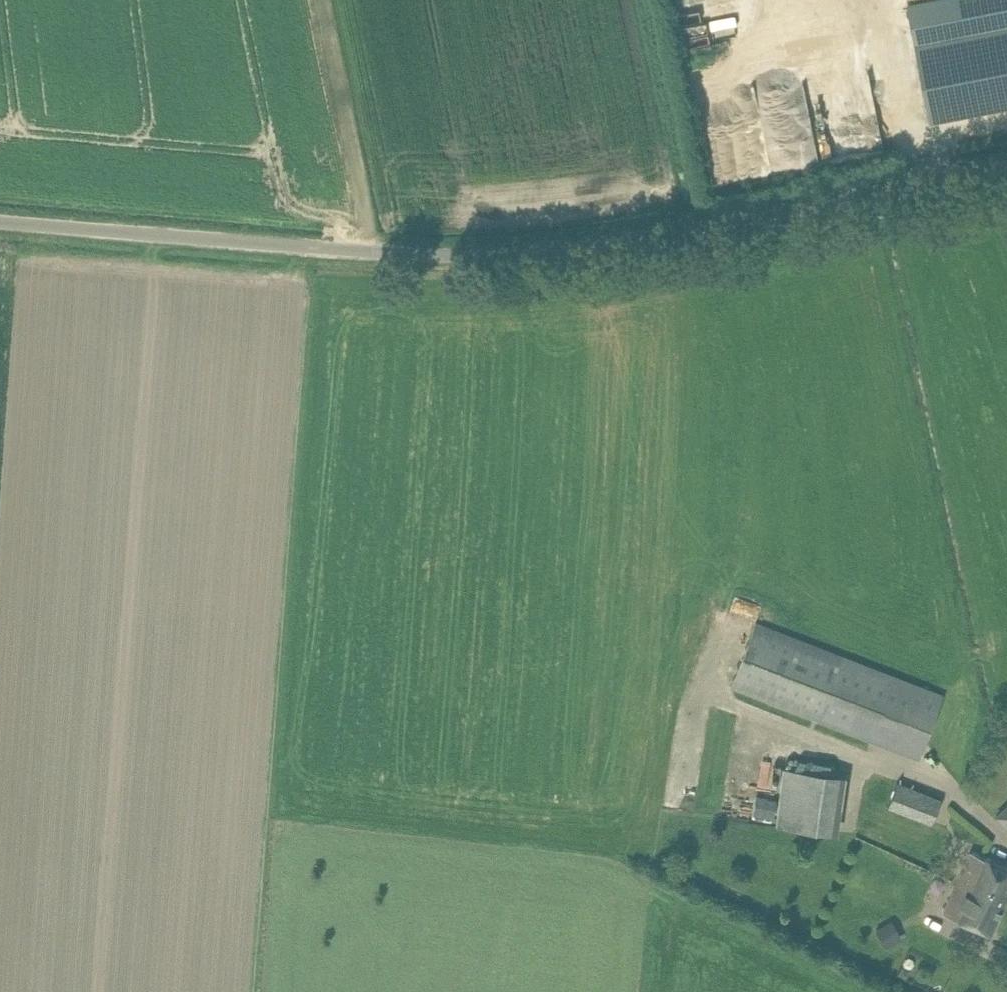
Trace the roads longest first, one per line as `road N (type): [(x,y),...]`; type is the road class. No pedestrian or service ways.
road 1 (unclassified): [(1006,165),(676,230),(478,254),(0,222)]

